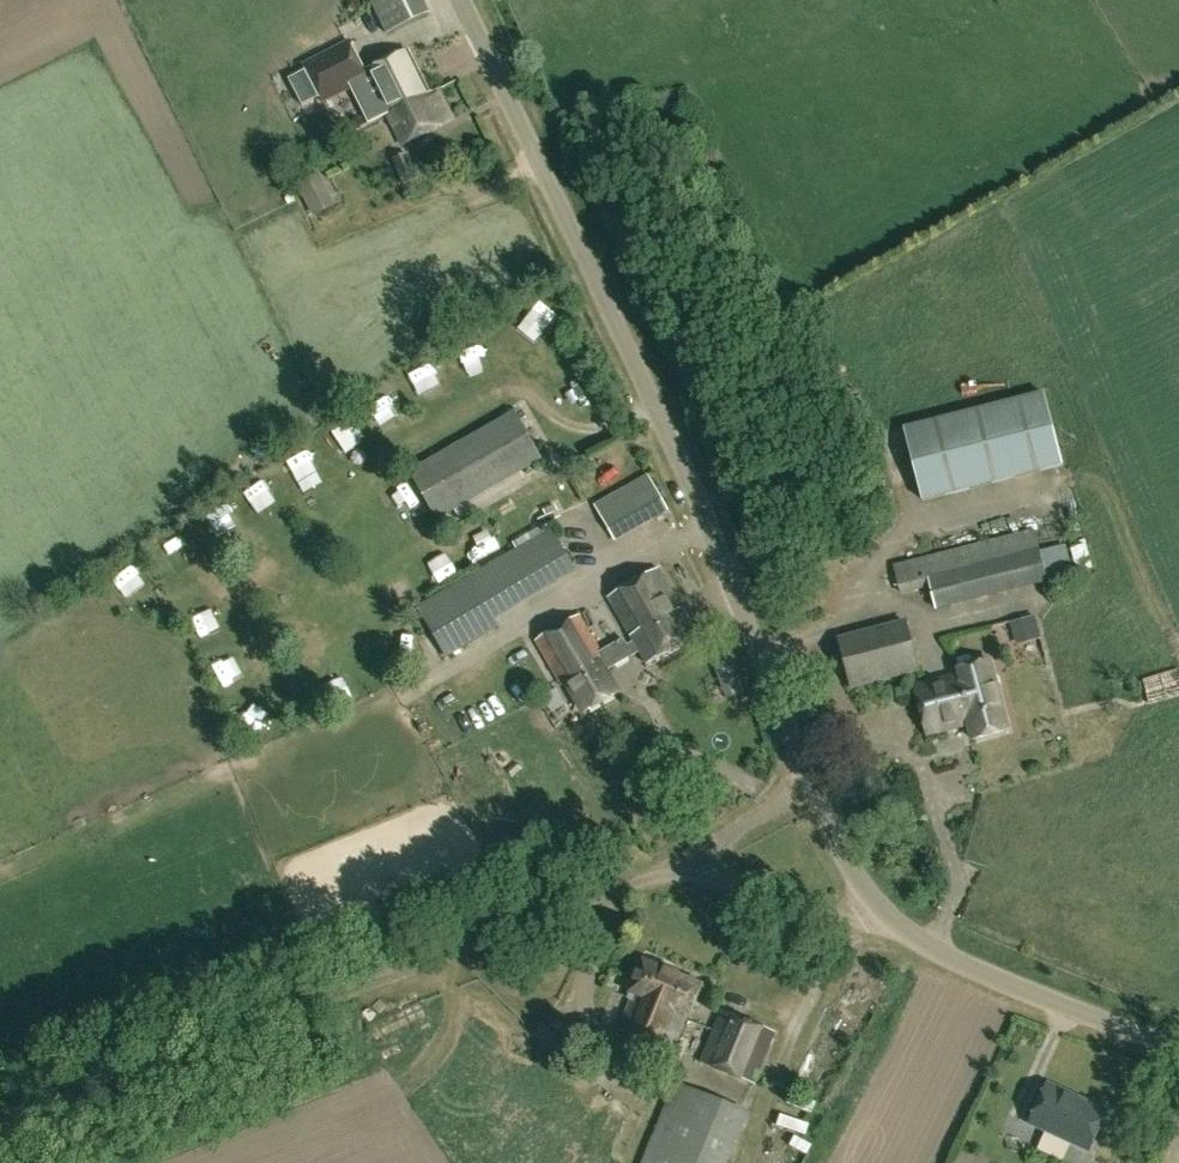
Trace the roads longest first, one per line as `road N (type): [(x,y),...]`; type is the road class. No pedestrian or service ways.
road 1 (unclassified): [(1178,1049),(946,952),(895,914),(860,874),(814,789),(660,407),(467,0)]
road 2 (track): [(814,789),(601,895),(0,1138)]

